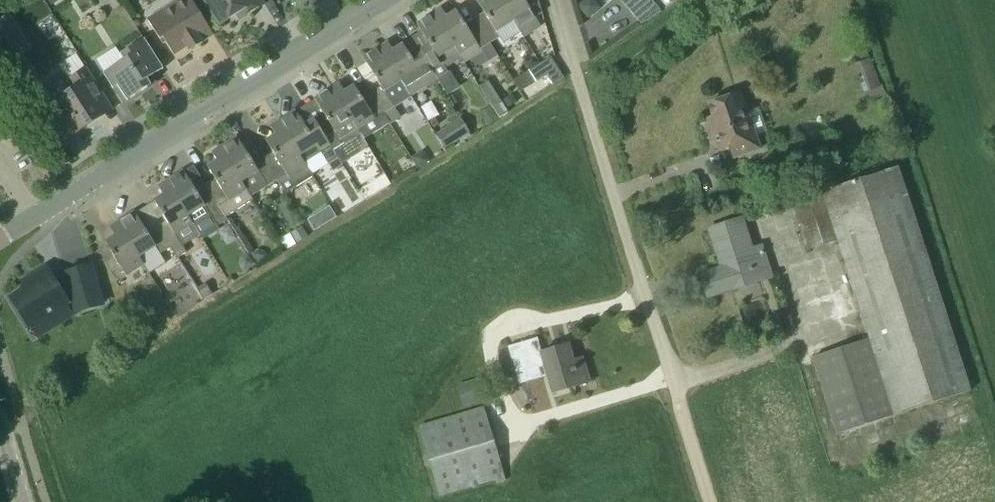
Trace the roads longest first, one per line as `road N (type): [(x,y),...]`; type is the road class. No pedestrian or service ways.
road 1 (residential): [(36,218),(384,0)]
road 2 (residential): [(673,388),(556,0)]

